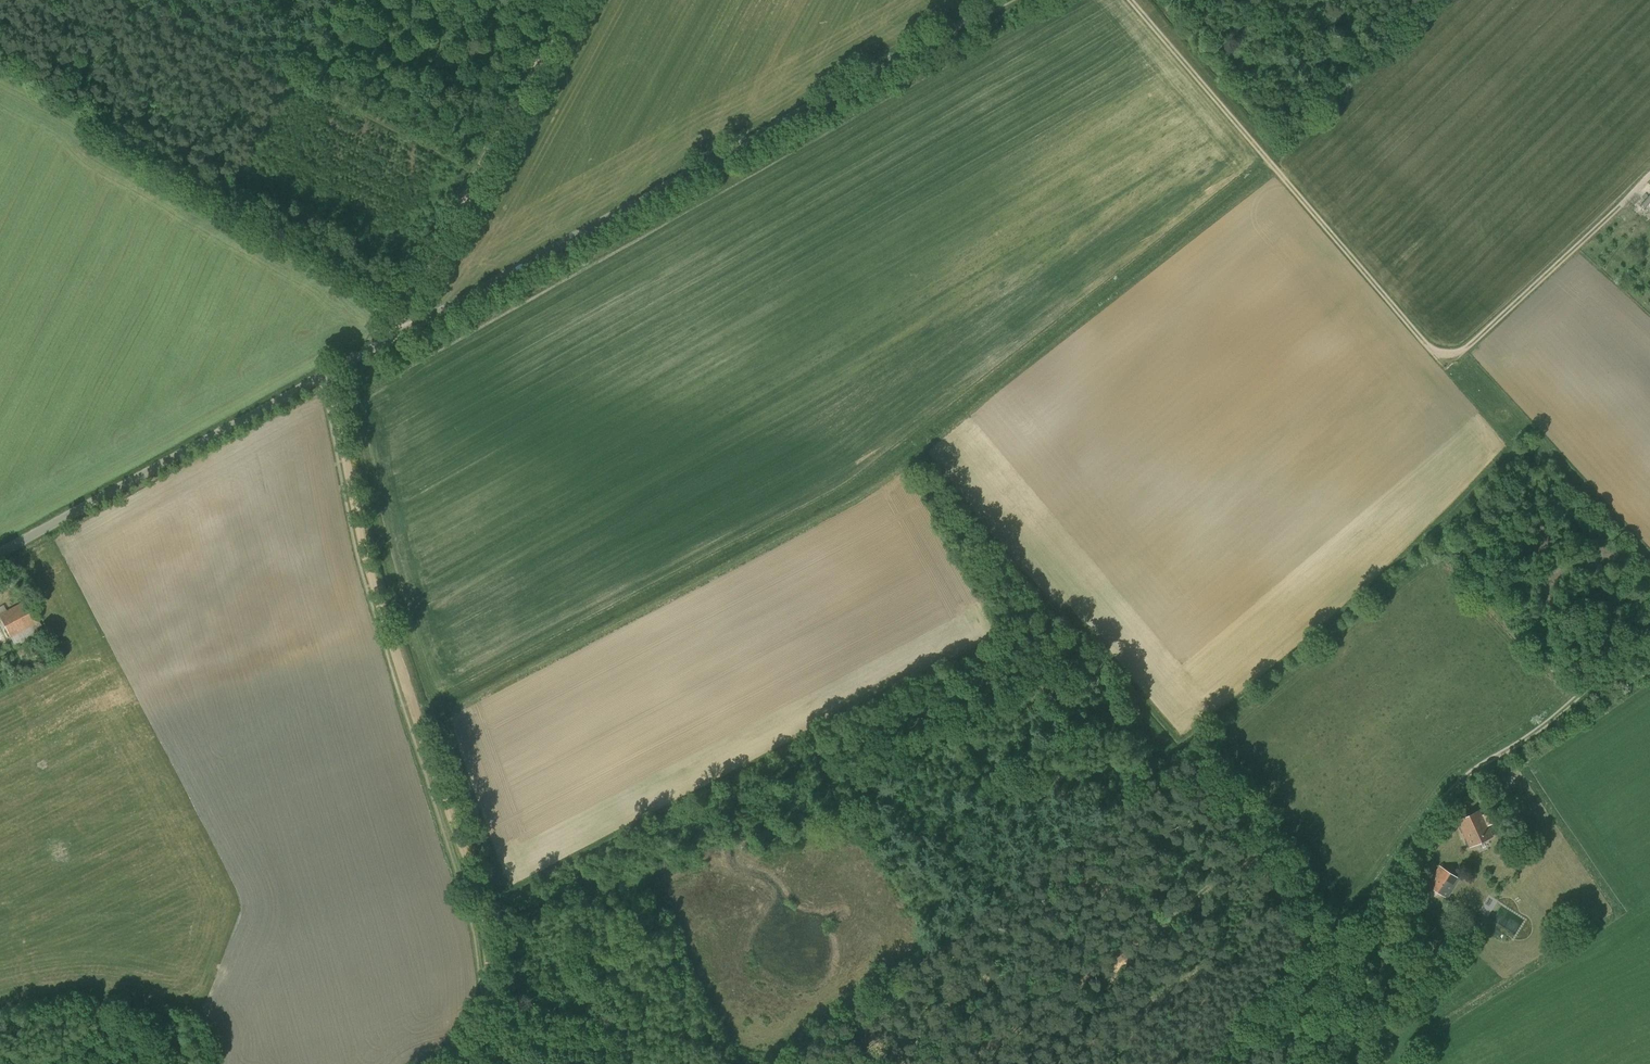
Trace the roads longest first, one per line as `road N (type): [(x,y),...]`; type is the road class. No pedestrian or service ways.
road 1 (tertiary): [(0,556),(1011,0)]
road 2 (track): [(493,1049),(481,902),(371,574),(330,372)]
road 3 (track): [(1237,1063),(1310,954),(1462,778),(1515,740),(1649,613)]
road 4 (track): [(570,0),(386,340)]
road 5 (track): [(479,167),(141,0)]

